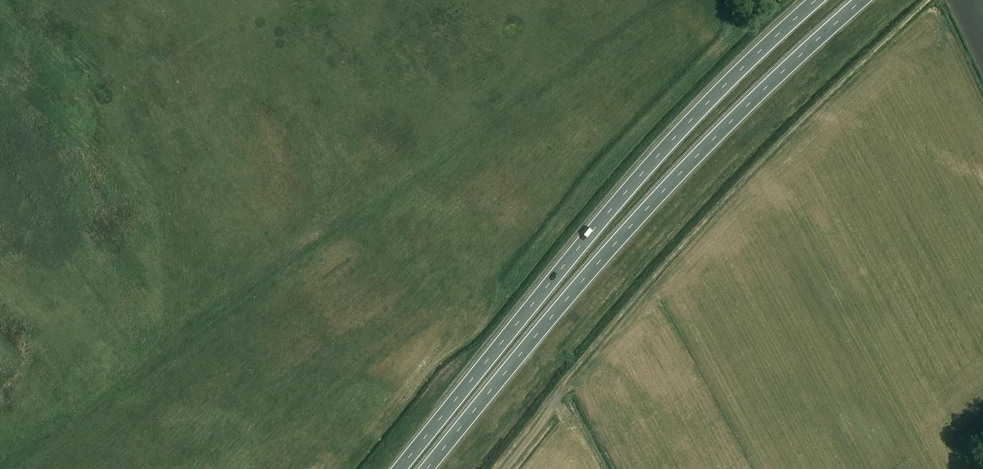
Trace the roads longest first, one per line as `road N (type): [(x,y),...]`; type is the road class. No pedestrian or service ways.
road 1 (trunk): [(426,468),(684,169),(862,0)]
road 2 (trunk): [(816,0),(632,184),(399,468)]

